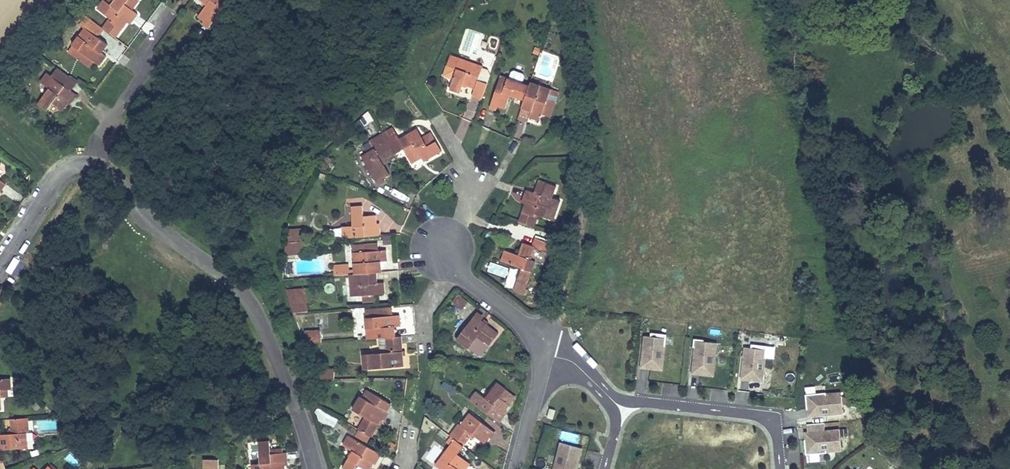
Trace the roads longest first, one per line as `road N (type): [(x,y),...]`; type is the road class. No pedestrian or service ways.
road 1 (residential): [(315,468),(251,302),(89,163)]
road 2 (residential): [(616,407),(774,418),(781,468)]
road 3 (residential): [(541,382),(539,335),(447,264)]
road 4 (residential): [(89,163),(61,175),(0,267)]
road 5 (residential): [(89,163),(106,116),(151,53)]

